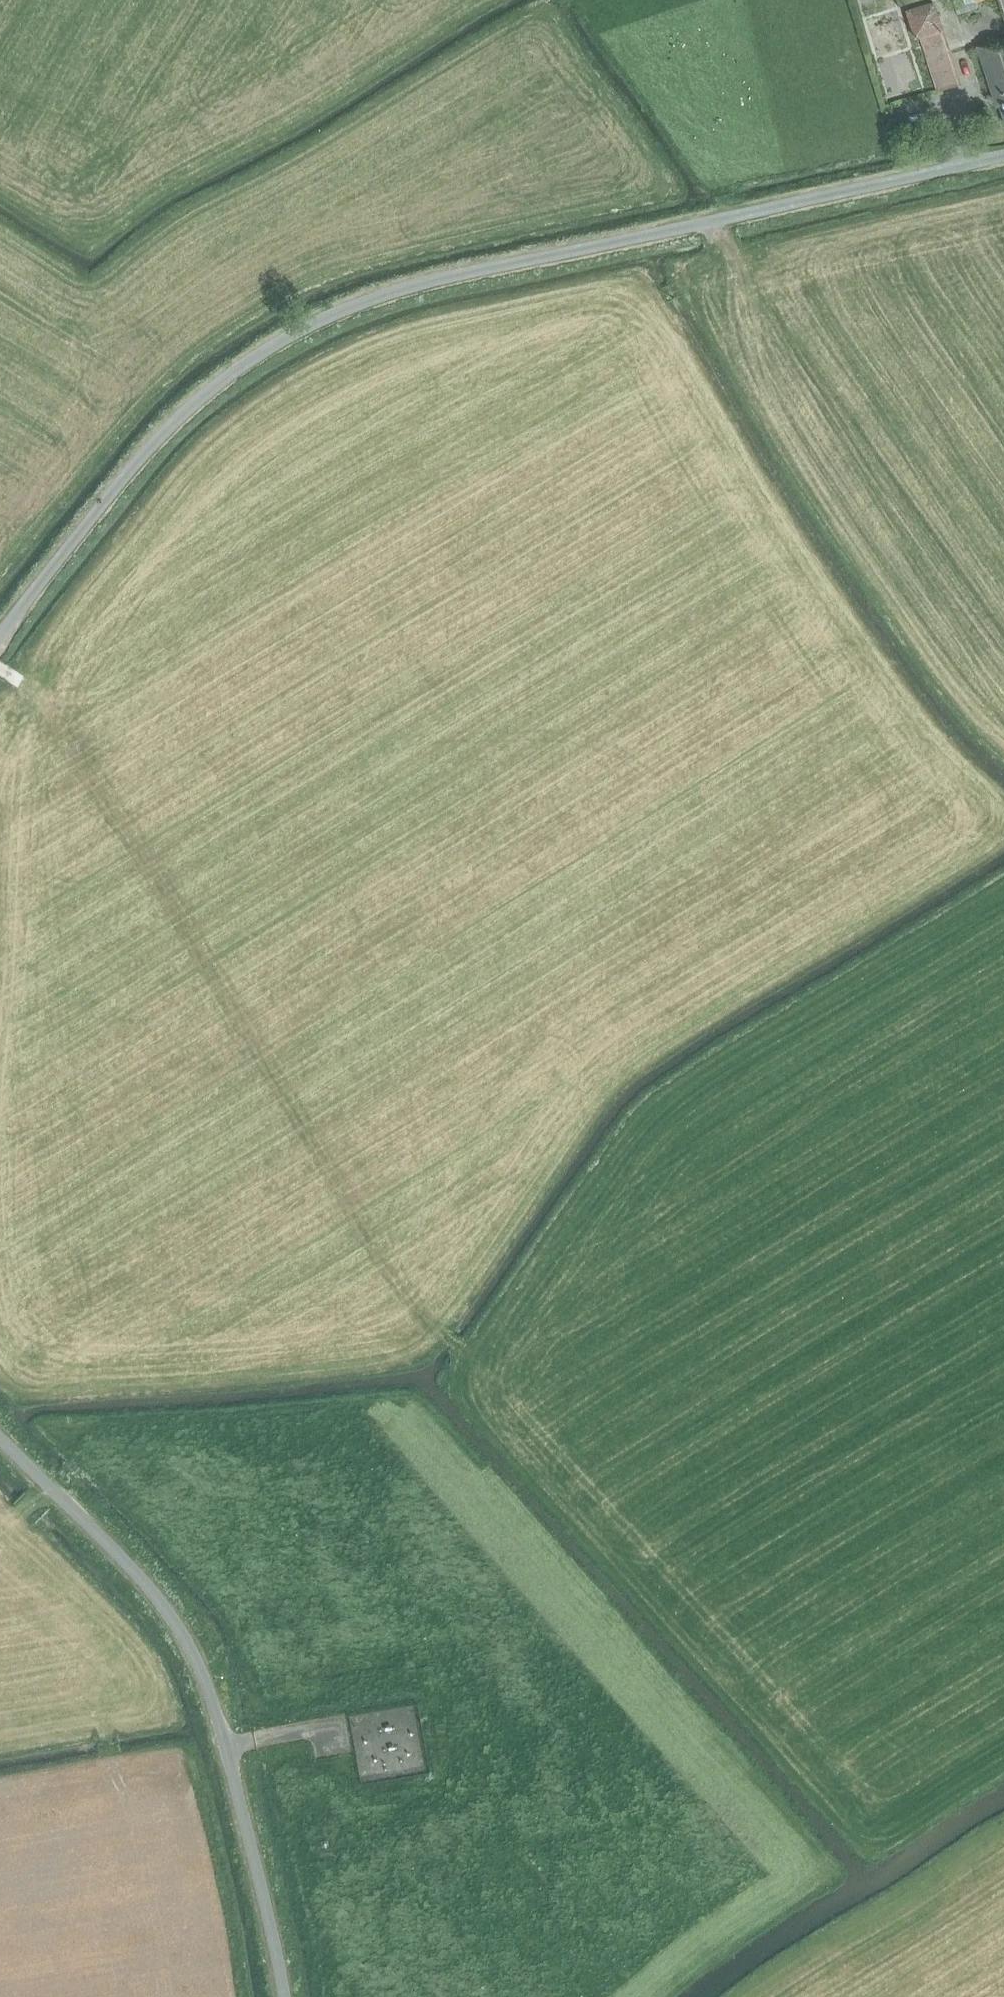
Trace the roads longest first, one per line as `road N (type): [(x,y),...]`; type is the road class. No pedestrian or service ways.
road 1 (unclassified): [(0,635),(153,443),(215,386),(325,317),(443,278),(1003,154)]
road 2 (unclassified): [(285,1996),(196,1656),(139,1575),(0,1435)]

